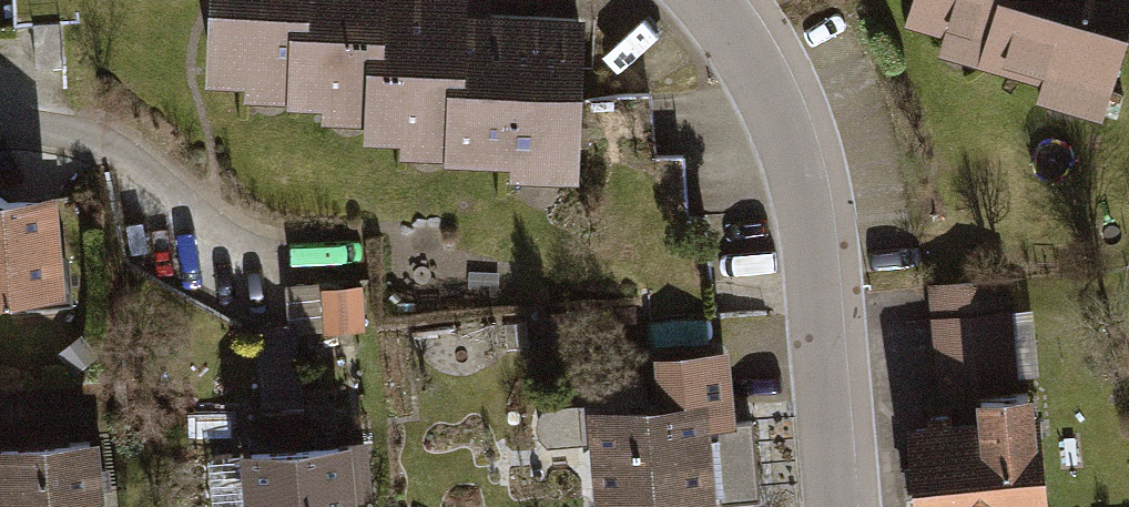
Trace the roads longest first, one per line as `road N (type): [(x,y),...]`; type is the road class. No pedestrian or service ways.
road 1 (residential): [(831,506),(797,179),(755,73),(700,0)]

